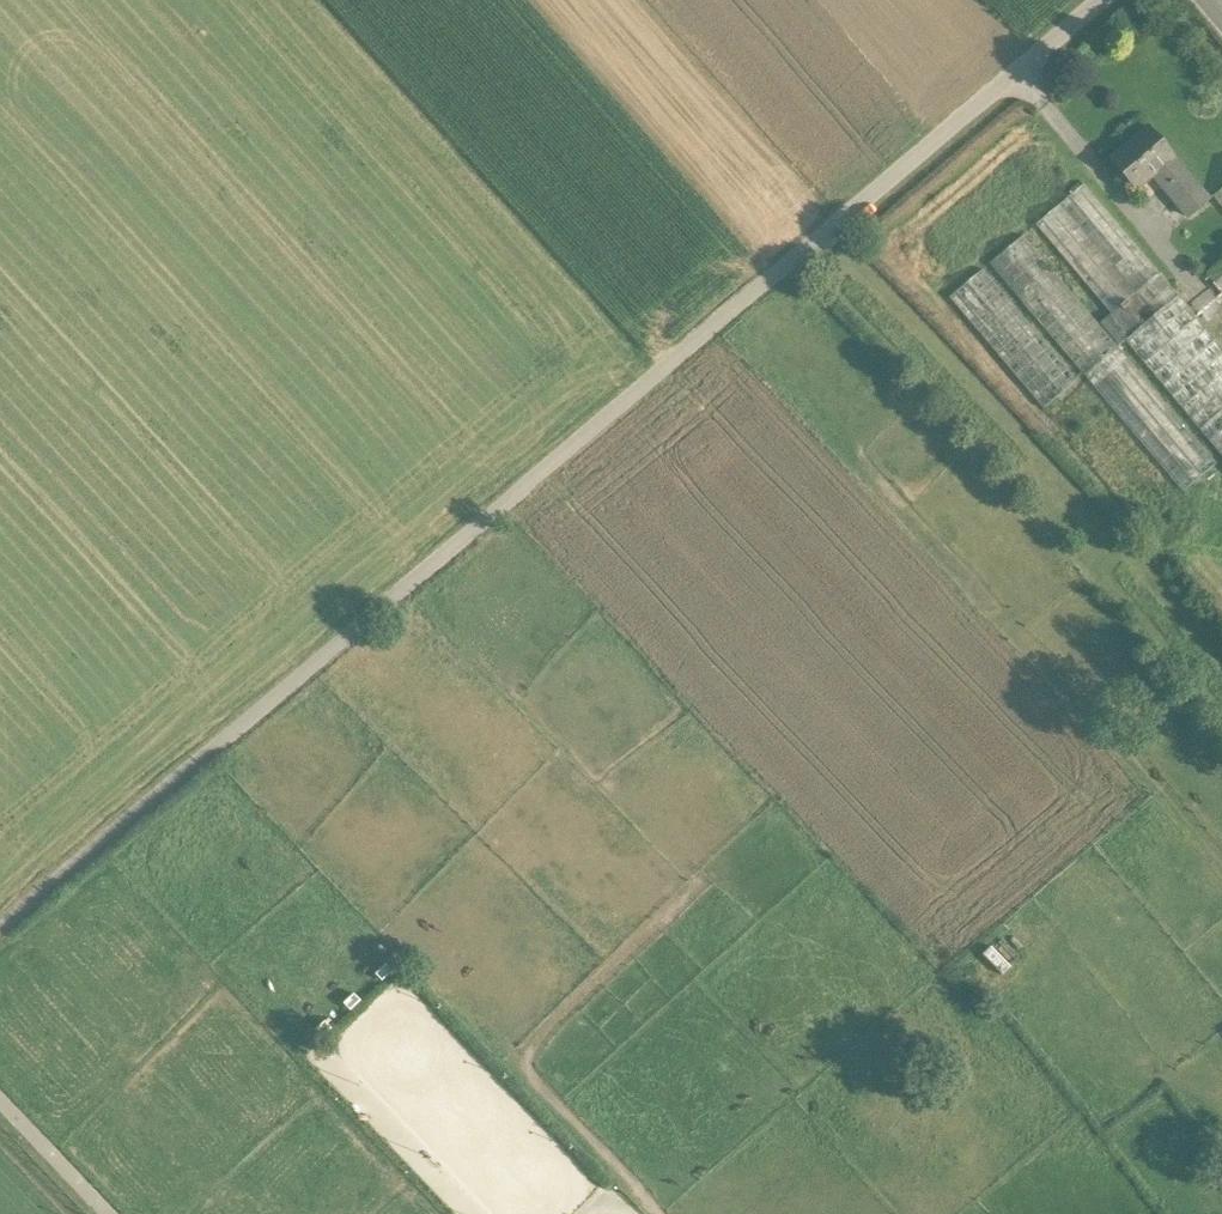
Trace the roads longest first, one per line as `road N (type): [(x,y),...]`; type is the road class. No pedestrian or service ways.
road 1 (track): [(0,924),(1098,0)]

